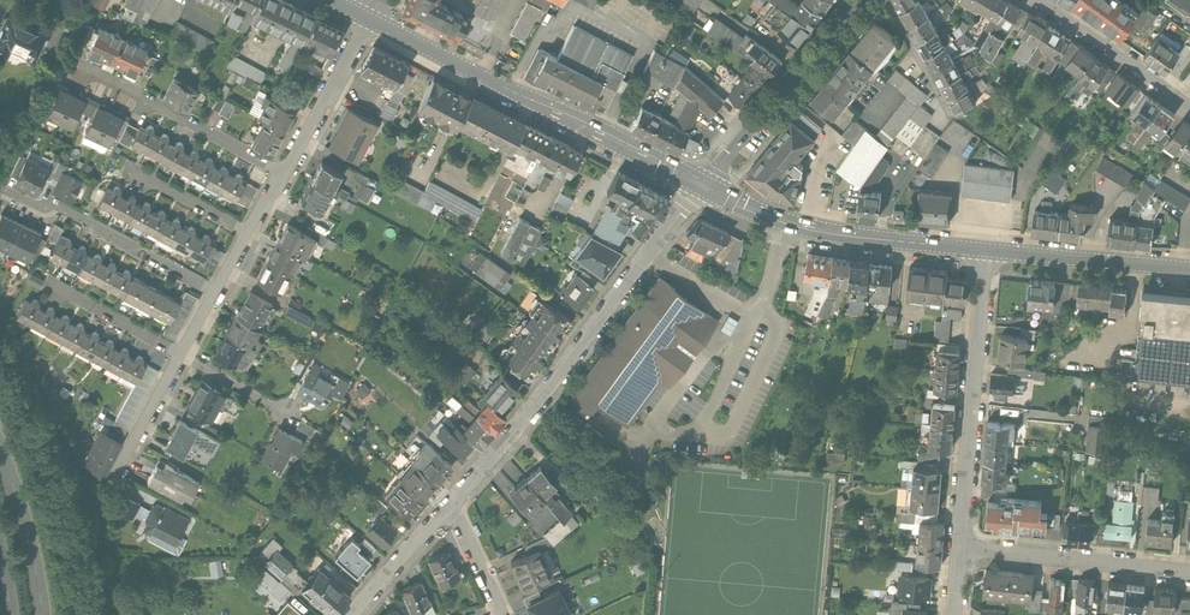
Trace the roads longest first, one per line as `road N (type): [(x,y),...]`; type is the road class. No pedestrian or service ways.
road 1 (residential): [(705,186),(445,509)]
road 2 (secondary): [(370,19),(705,186)]
road 3 (residential): [(985,249),(959,549)]
road 4 (secondary): [(705,186),(808,227),(985,249)]
road 5 (residential): [(284,173),(63,59)]
road 6 (residential): [(215,291),(51,202),(39,208),(0,190)]
road 7 (residential): [(861,0),(705,186)]
road 8 (residential): [(959,549),(1189,573)]
road 9 (secondary): [(985,249),(1189,268)]
road 10 (residential): [(1036,0),(1189,105)]
road 11 (residential): [(370,19),(284,173)]
road 12 (primary): [(42,614),(0,449)]
road 13 (residential): [(179,353),(111,482)]
road 14 (residential): [(445,509),(352,614)]
road 15 (residential): [(179,353),(57,287)]
road 16 (residential): [(889,0),(952,116)]
road 17 (residential): [(140,175),(248,229)]
road 18 (residential): [(502,614),(445,509)]

